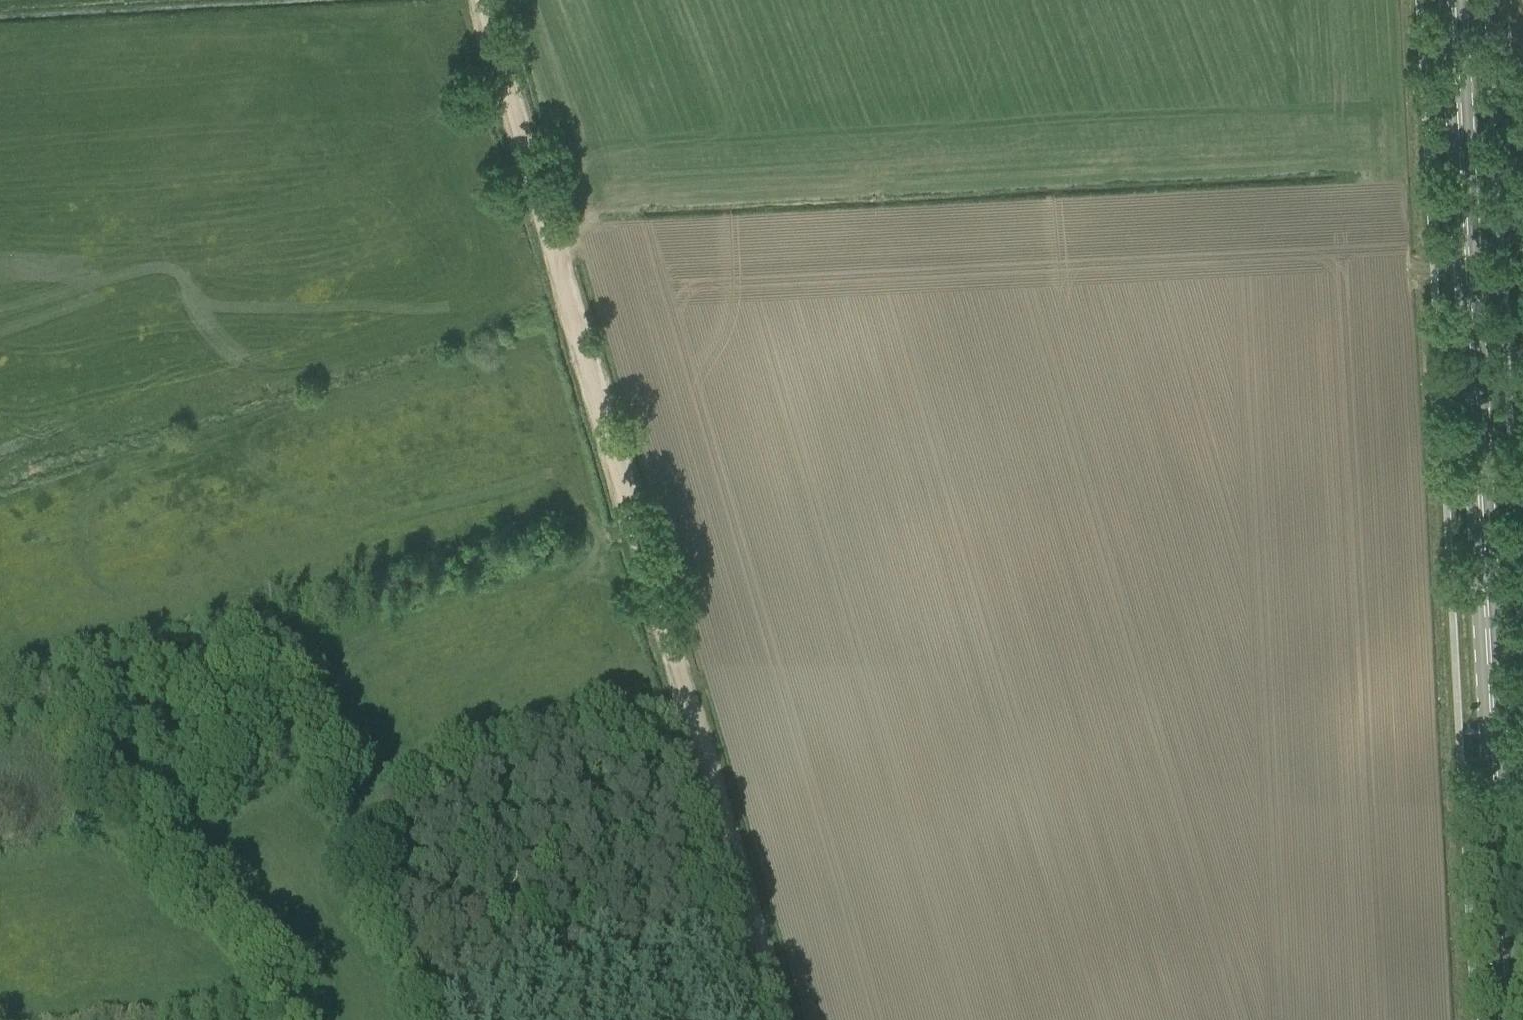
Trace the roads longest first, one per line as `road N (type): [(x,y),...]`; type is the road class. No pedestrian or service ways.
road 1 (track): [(779,1019),(481,0)]
road 2 (primary): [(1505,1019),(1454,0)]

